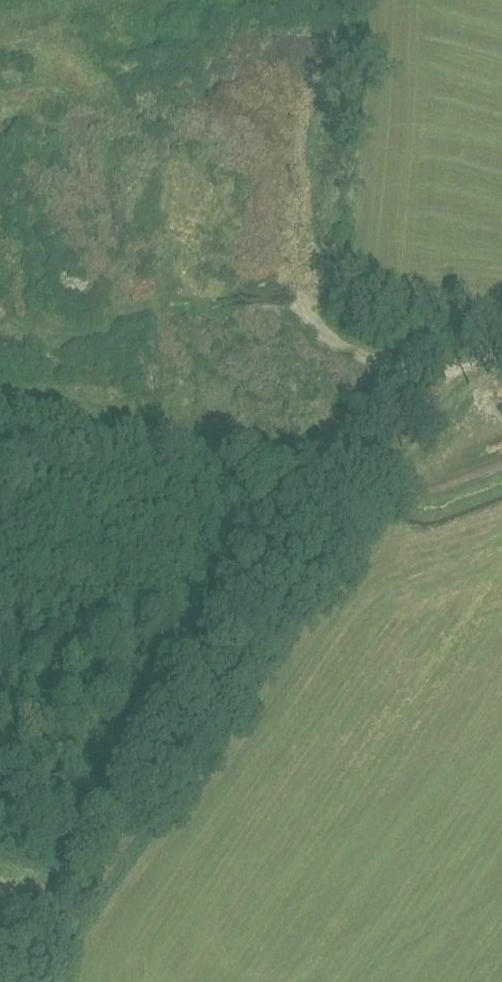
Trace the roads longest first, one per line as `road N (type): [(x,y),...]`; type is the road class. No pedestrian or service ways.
road 1 (track): [(501,361),(456,368),(355,498),(179,745),(25,981)]

